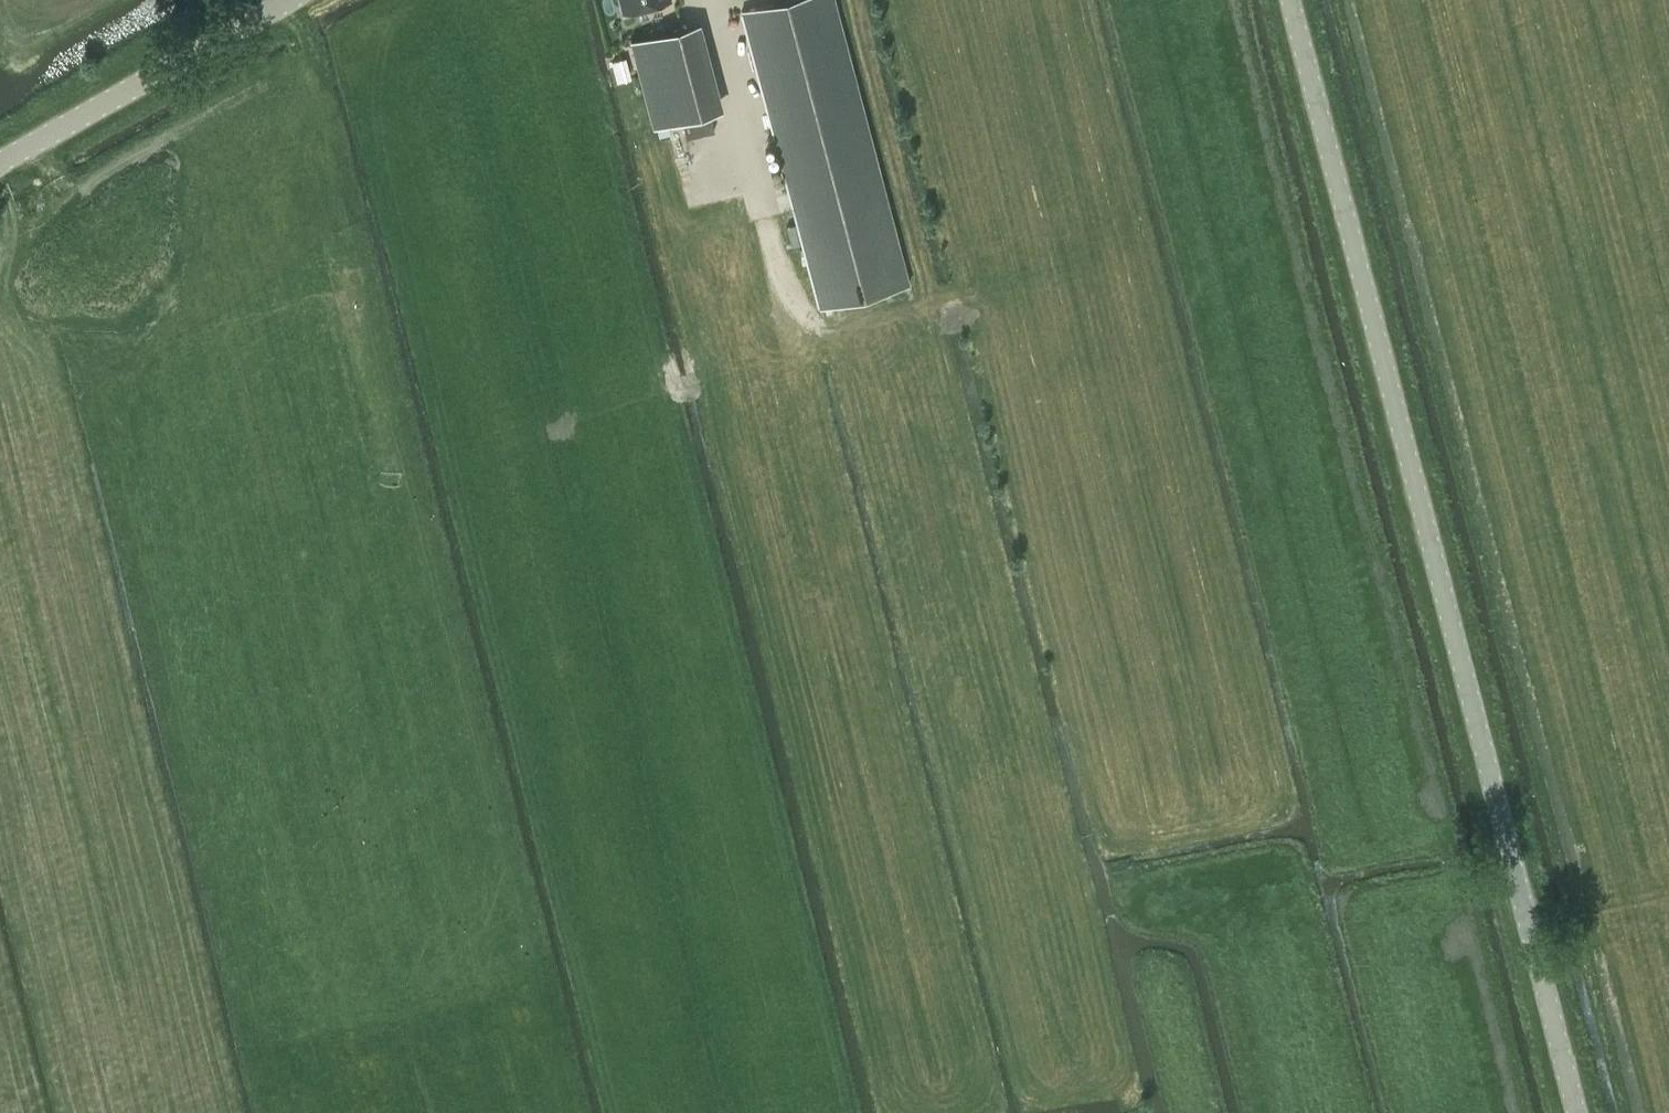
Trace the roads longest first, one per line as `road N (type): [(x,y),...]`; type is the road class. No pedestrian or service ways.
road 1 (unclassified): [(1575,1112),(1288,0)]
road 2 (unclassified): [(0,159),(283,0)]

